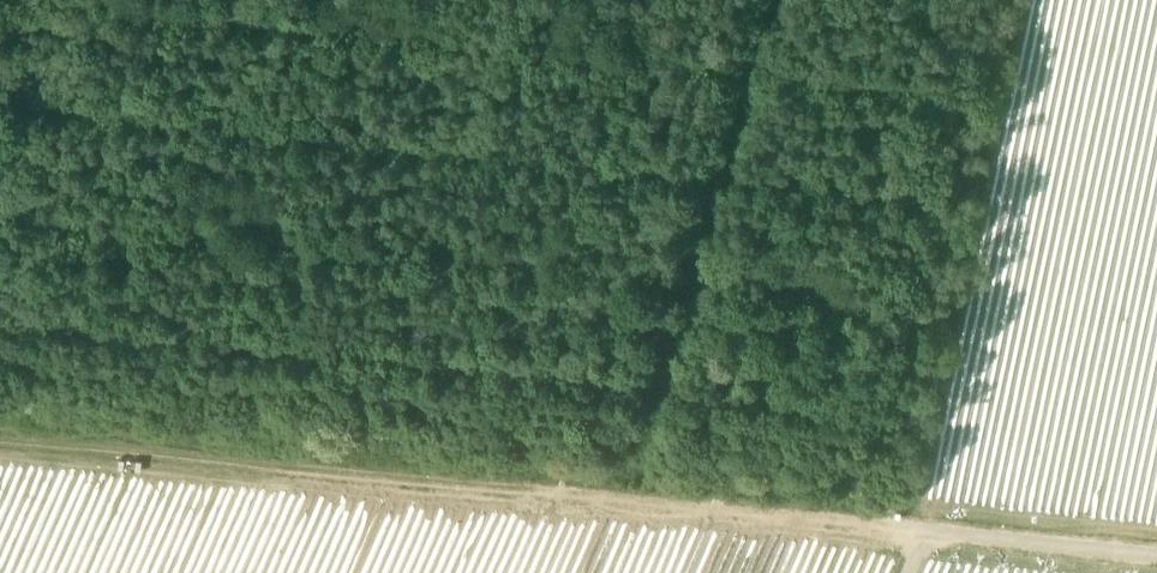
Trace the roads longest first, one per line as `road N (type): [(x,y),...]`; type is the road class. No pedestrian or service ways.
road 1 (track): [(0,446),(925,532)]
road 2 (track): [(925,532),(1156,555)]

